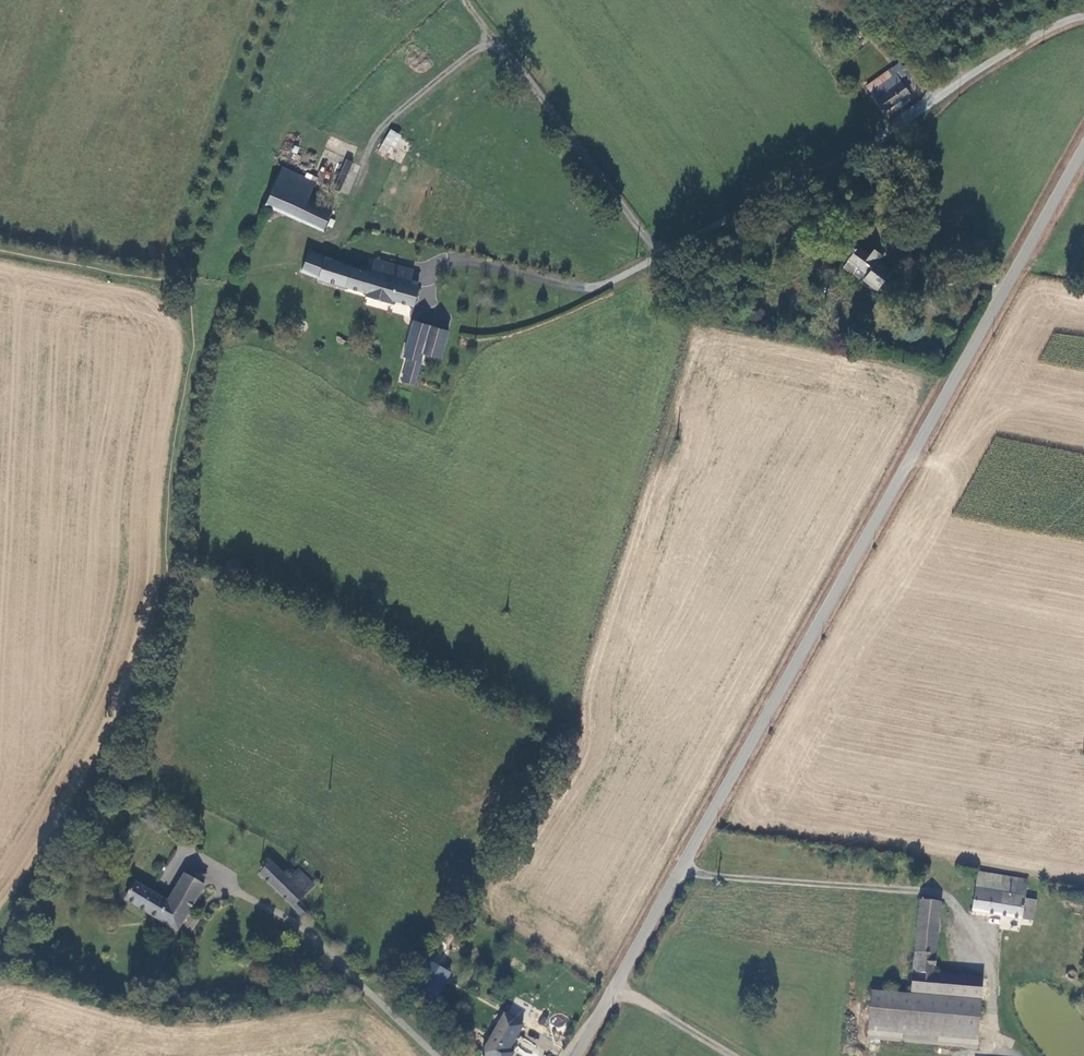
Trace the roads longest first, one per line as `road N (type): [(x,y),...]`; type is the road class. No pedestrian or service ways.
road 1 (unclassified): [(575,1055),(1083,151)]
road 2 (unclassified): [(1083,19),(1068,20),(663,254),(465,0)]
road 3 (unclassified): [(435,1055),(306,932),(218,878)]

